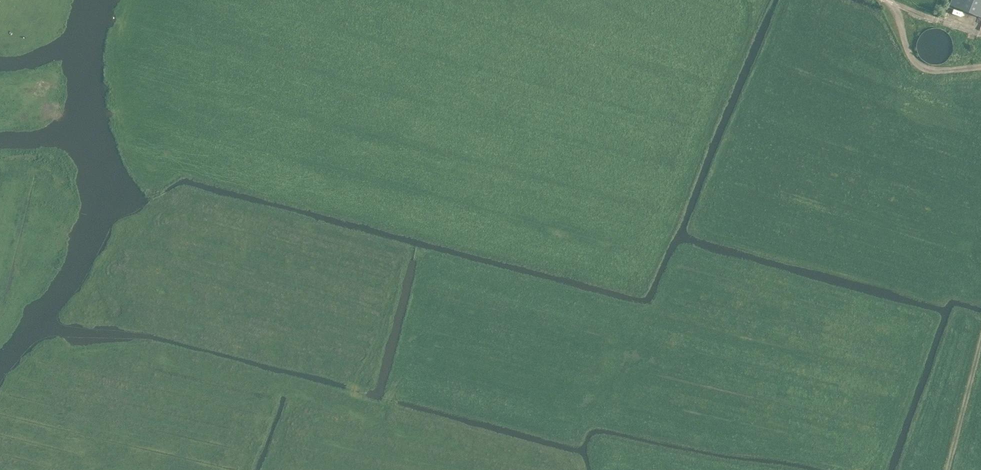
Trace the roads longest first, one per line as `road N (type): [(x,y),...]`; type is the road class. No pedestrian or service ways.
road 1 (track): [(980,67),(919,65),(882,0)]
road 2 (track): [(980,340),(948,469)]

